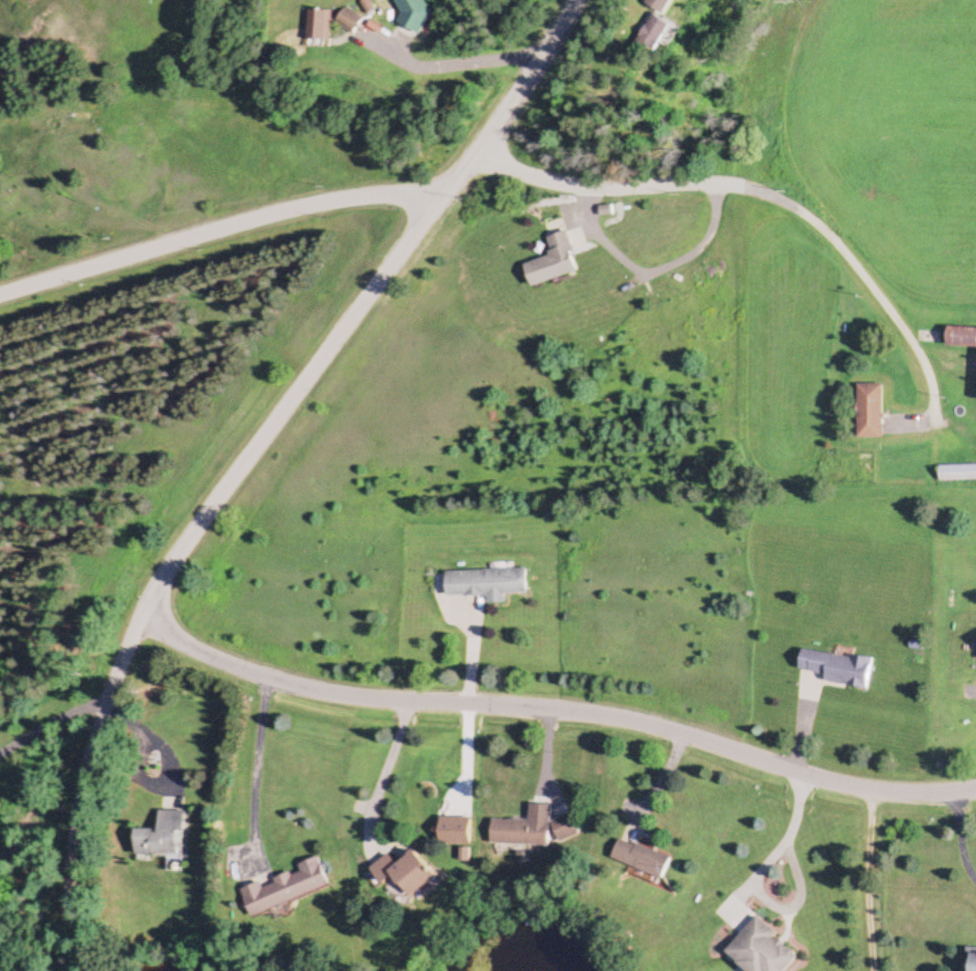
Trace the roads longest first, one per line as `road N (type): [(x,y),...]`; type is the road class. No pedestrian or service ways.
road 1 (residential): [(73,970),(71,897),(85,786),(150,603),(206,516),(479,152),(577,0)]
road 2 (residential): [(975,793),(873,792),(656,727),(579,713),(409,702),(284,683),(208,660),(167,630),(150,603)]
road 3 (residential): [(0,292),(315,206),(378,195),(437,201)]

